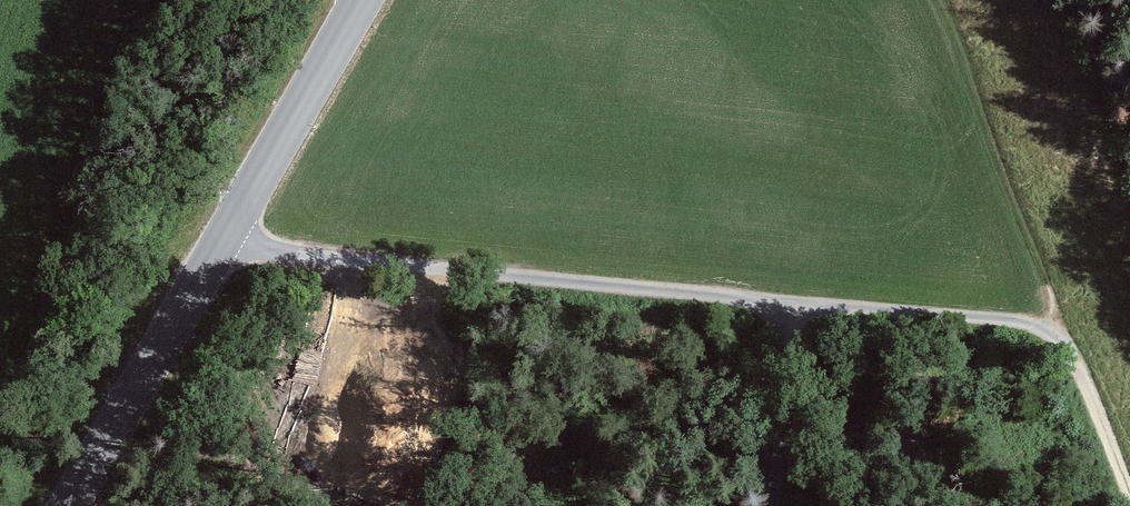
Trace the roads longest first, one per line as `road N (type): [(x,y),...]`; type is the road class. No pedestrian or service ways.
road 1 (track): [(1129,492),(1082,368),(1057,334),(1040,326),(214,250)]
road 2 (tertiary): [(72,505),(356,0)]
road 3 (track): [(792,301),(773,505)]

